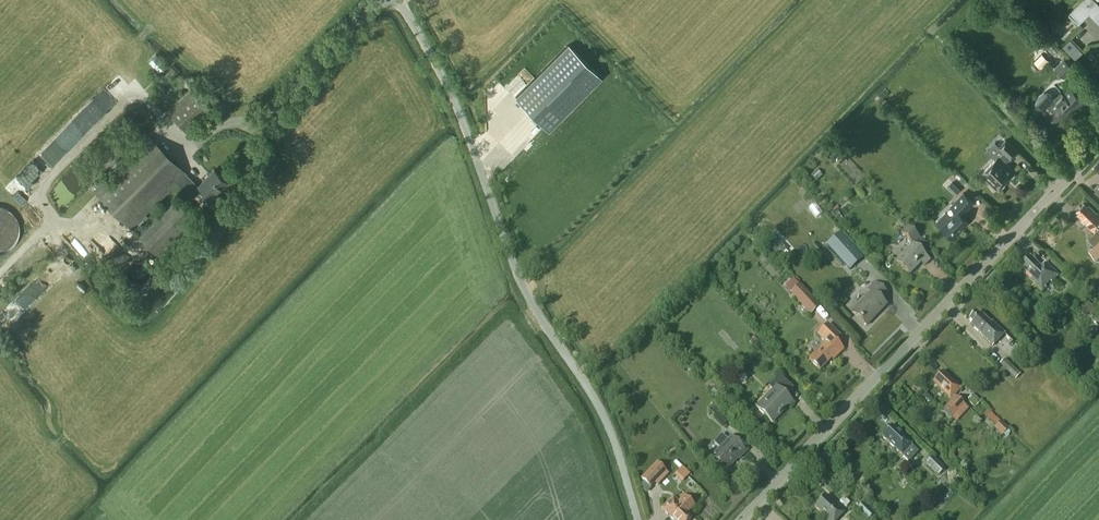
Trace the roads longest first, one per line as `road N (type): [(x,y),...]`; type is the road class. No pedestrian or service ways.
road 1 (unclassified): [(639,519),(609,426),(522,283),(458,107),(399,0)]
road 2 (tertiary): [(742,519),(1098,146)]

